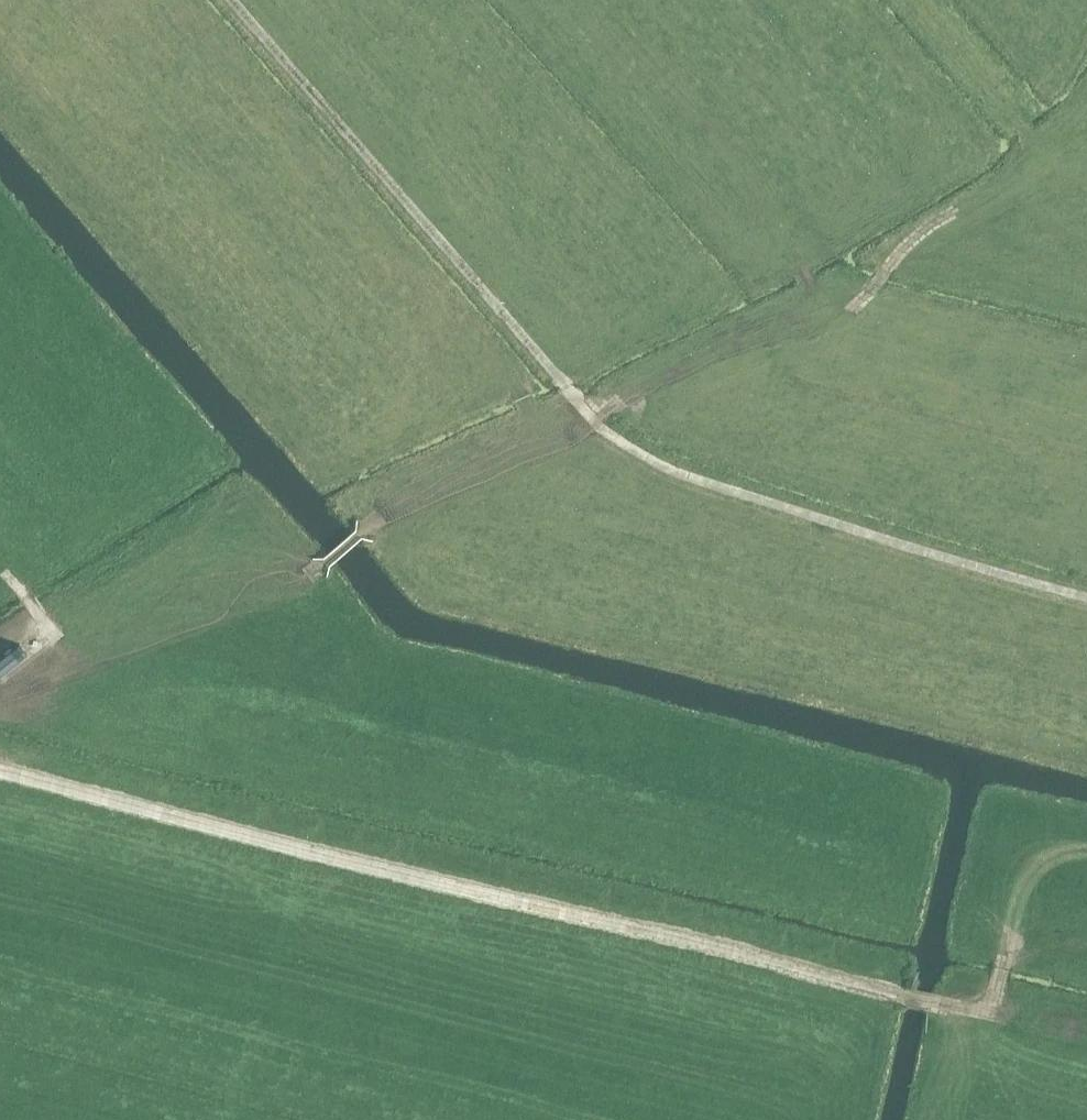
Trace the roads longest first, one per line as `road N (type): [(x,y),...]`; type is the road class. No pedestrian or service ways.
road 1 (track): [(0,767),(940,1005),(993,1014),(1005,959),(1086,962)]
road 2 (track): [(82,661),(306,574),(381,515),(582,407),(624,445),(680,474),(1086,591)]
road 3 (track): [(238,0),(582,407),(620,401),(833,317),(794,260)]
road 4 (track): [(833,317),(850,311),(920,231),(1045,162)]

